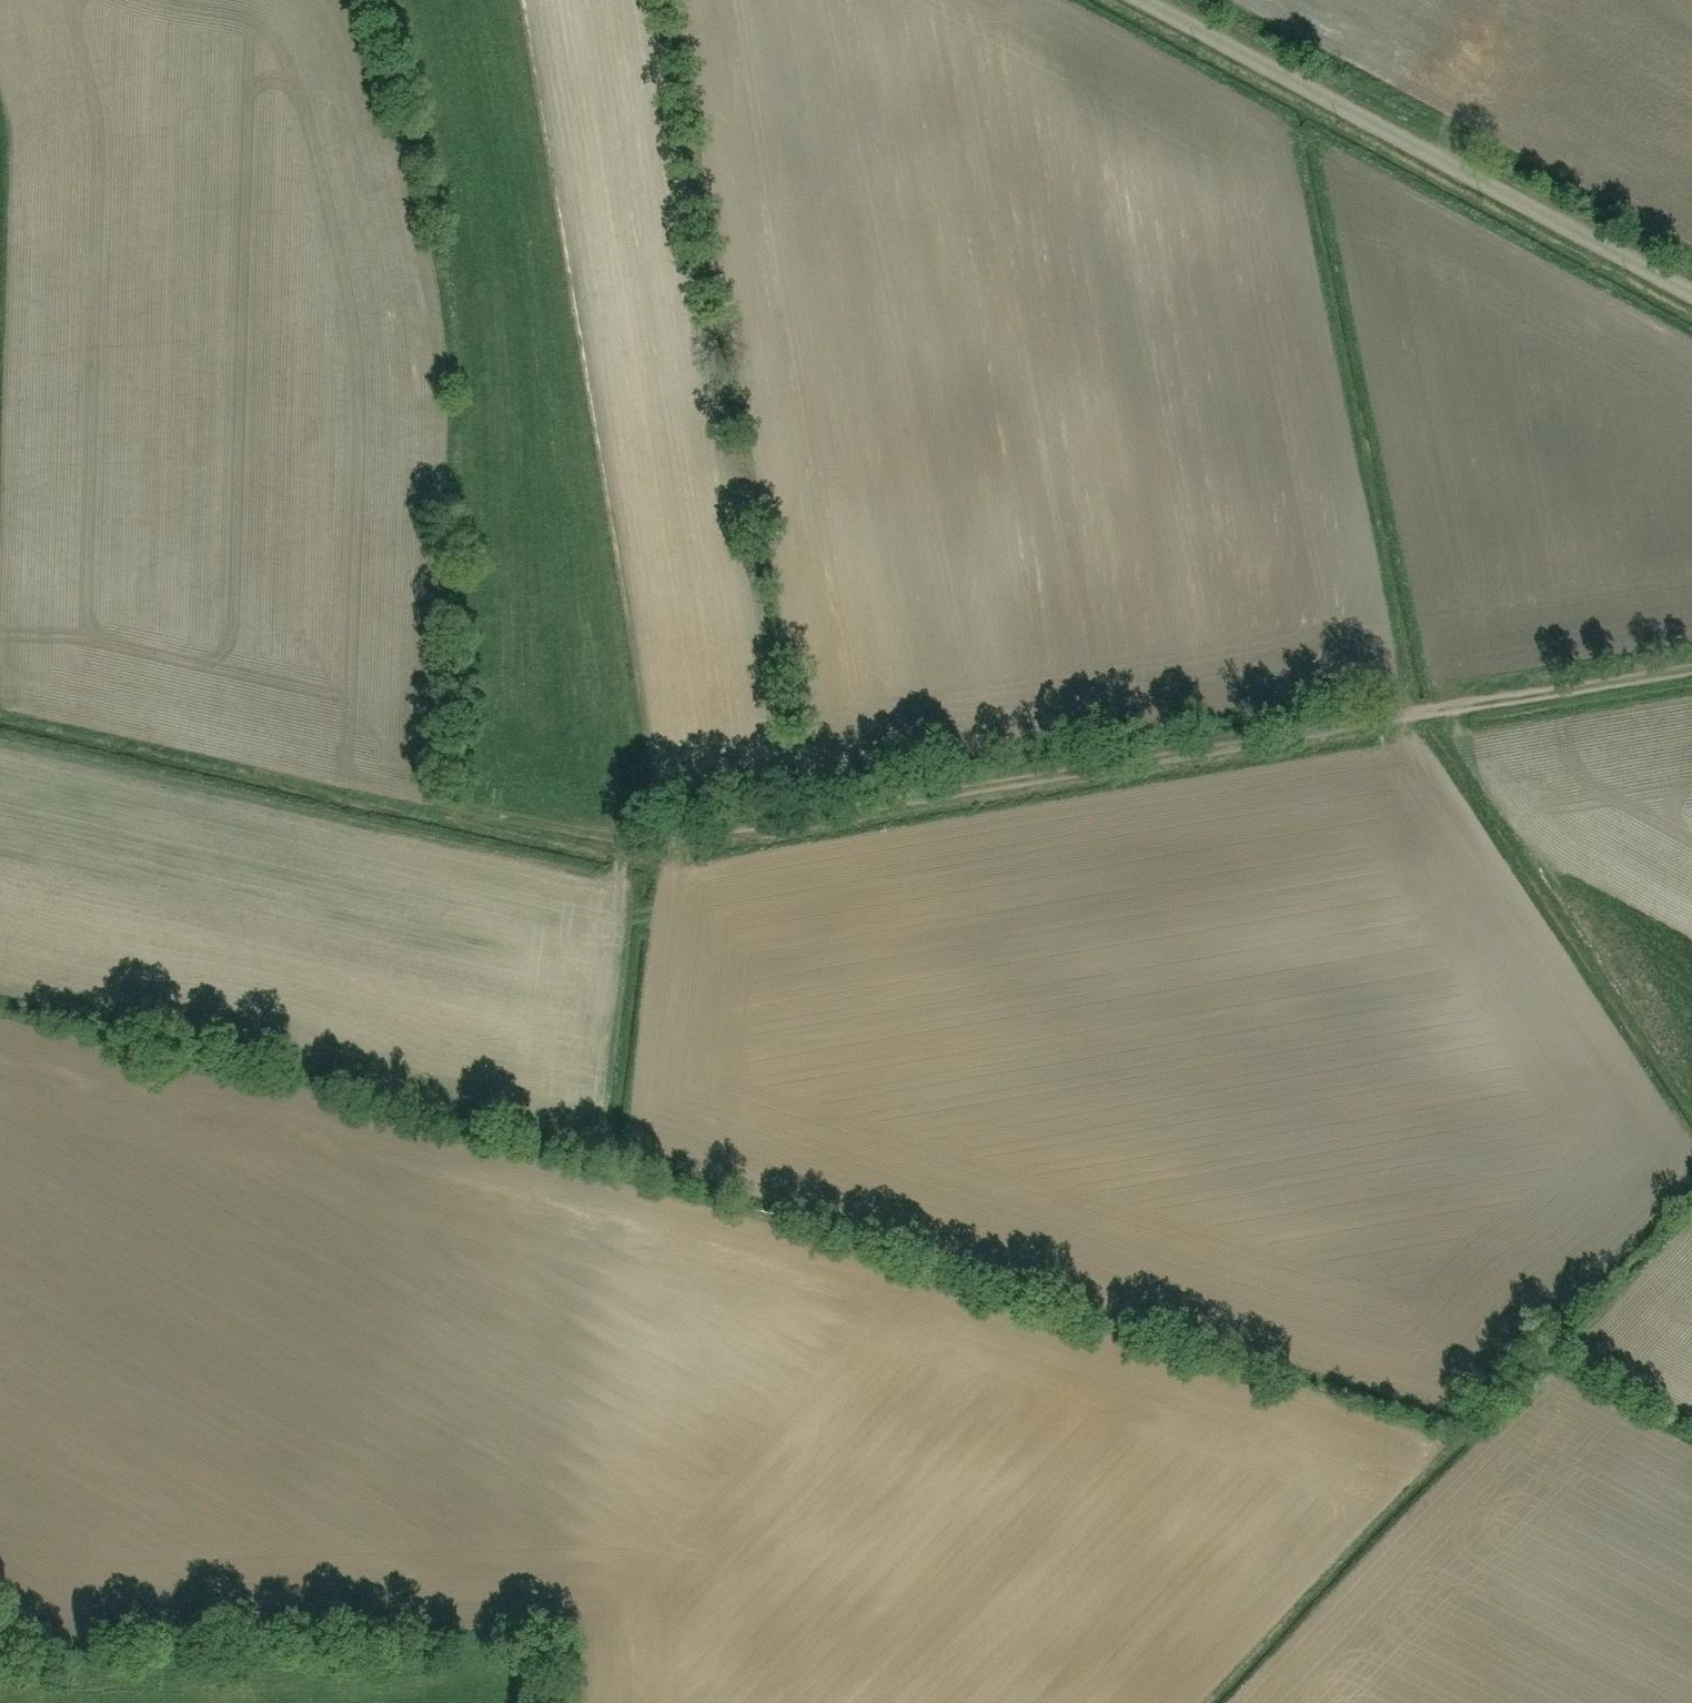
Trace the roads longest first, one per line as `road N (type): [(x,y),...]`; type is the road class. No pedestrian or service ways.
road 1 (residential): [(1691,276),(1179,0)]

